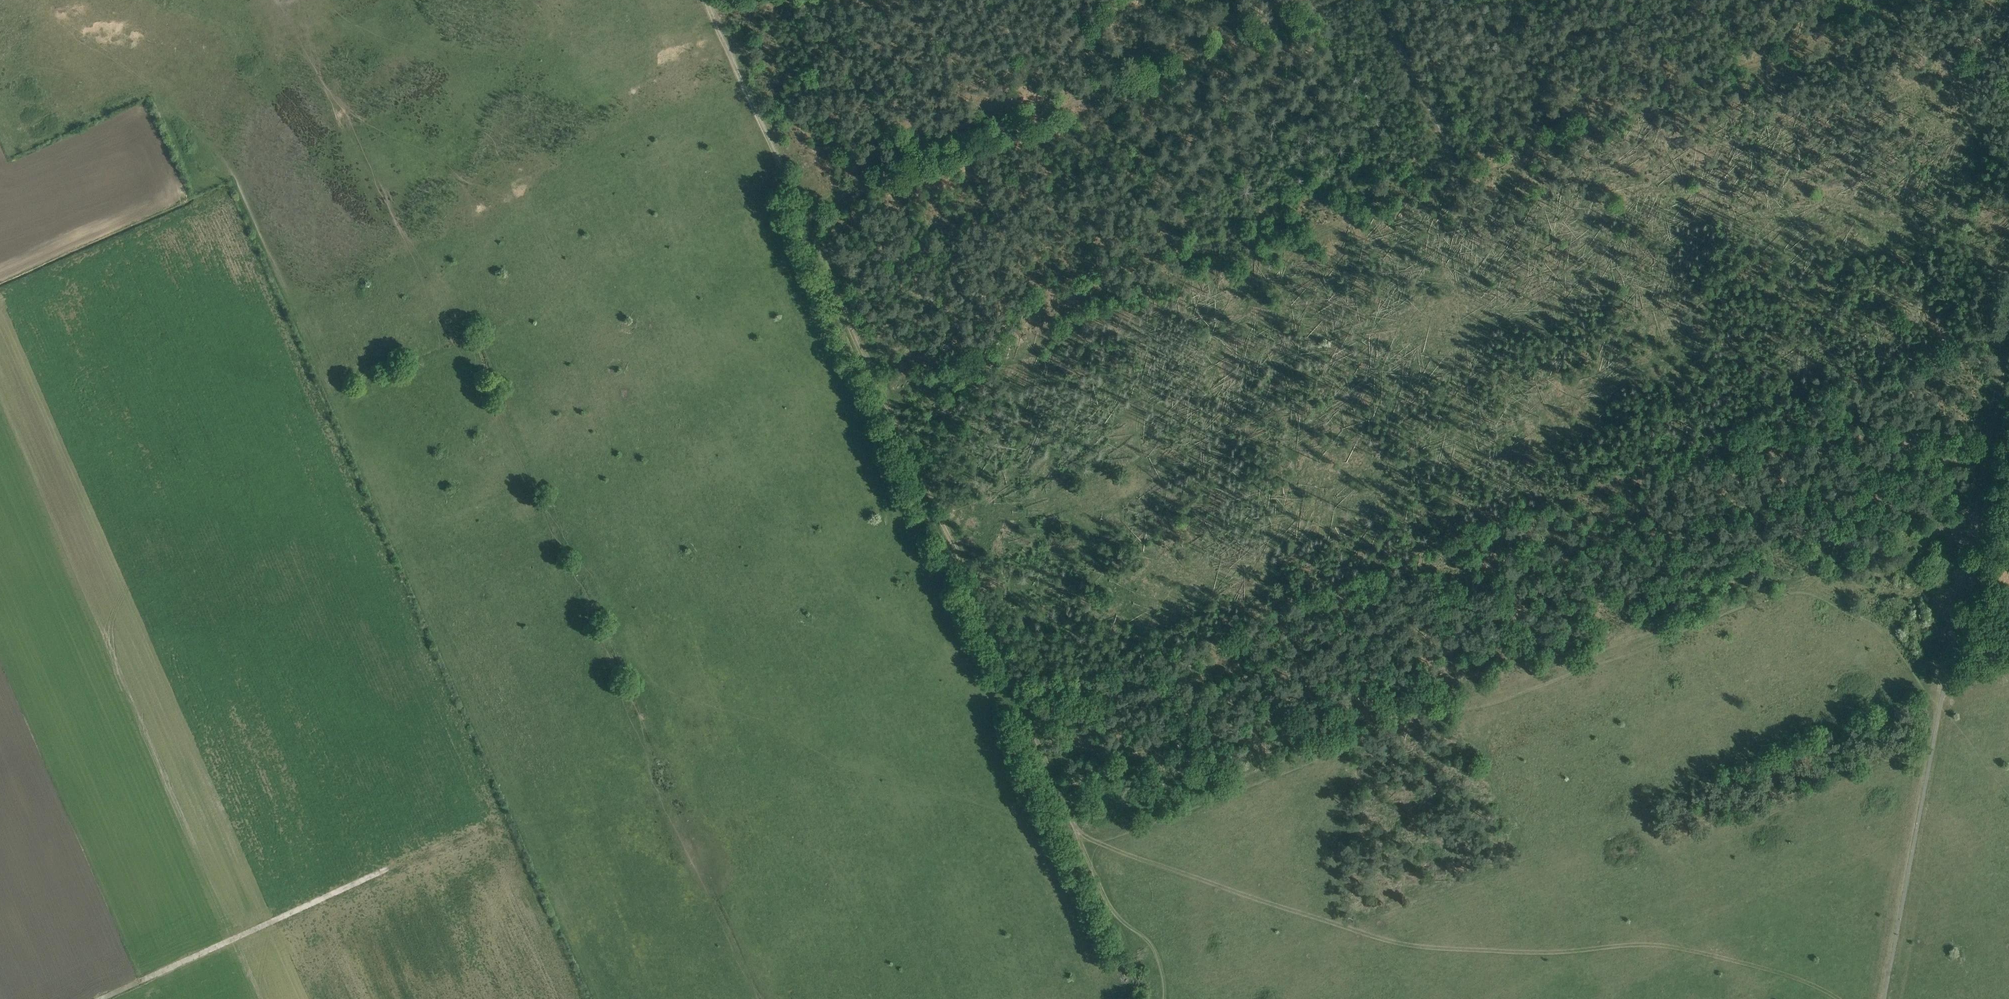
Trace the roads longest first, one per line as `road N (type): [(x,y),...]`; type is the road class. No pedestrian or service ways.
road 1 (track): [(1877,998),(2008,306)]
road 2 (track): [(797,202),(1077,836)]
road 3 (track): [(387,868),(100,998)]
road 4 (track): [(797,202),(706,0)]
road 5 (track): [(1077,836),(1151,998)]

